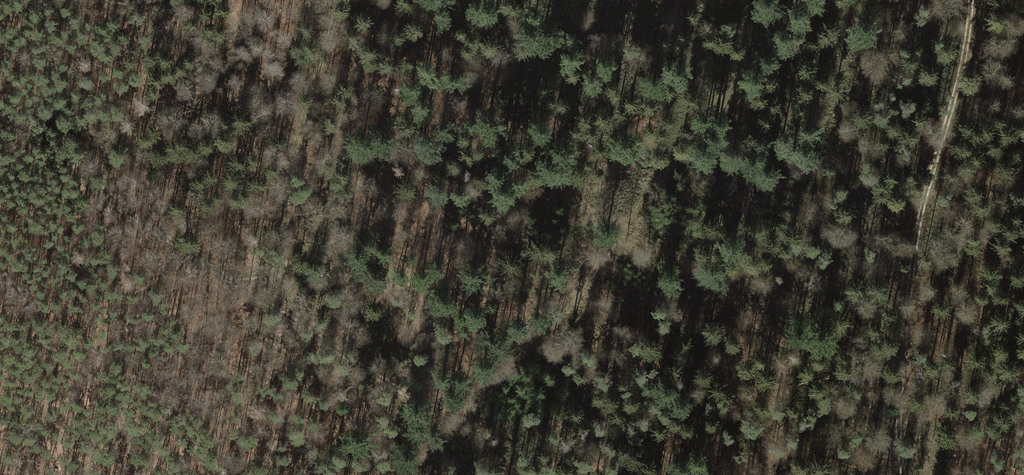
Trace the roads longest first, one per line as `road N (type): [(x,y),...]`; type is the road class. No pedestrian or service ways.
road 1 (track): [(458,403),(487,385),(571,298),(735,92),(797,0)]
road 2 (track): [(903,474),(897,411),(913,248),(962,71),(972,0)]
road 3 (track): [(40,0),(72,163),(91,186),(298,323)]
road 4 (track): [(298,323),(284,299),(288,176),(339,0)]
road 5 (track): [(298,323),(425,403),(458,403)]

